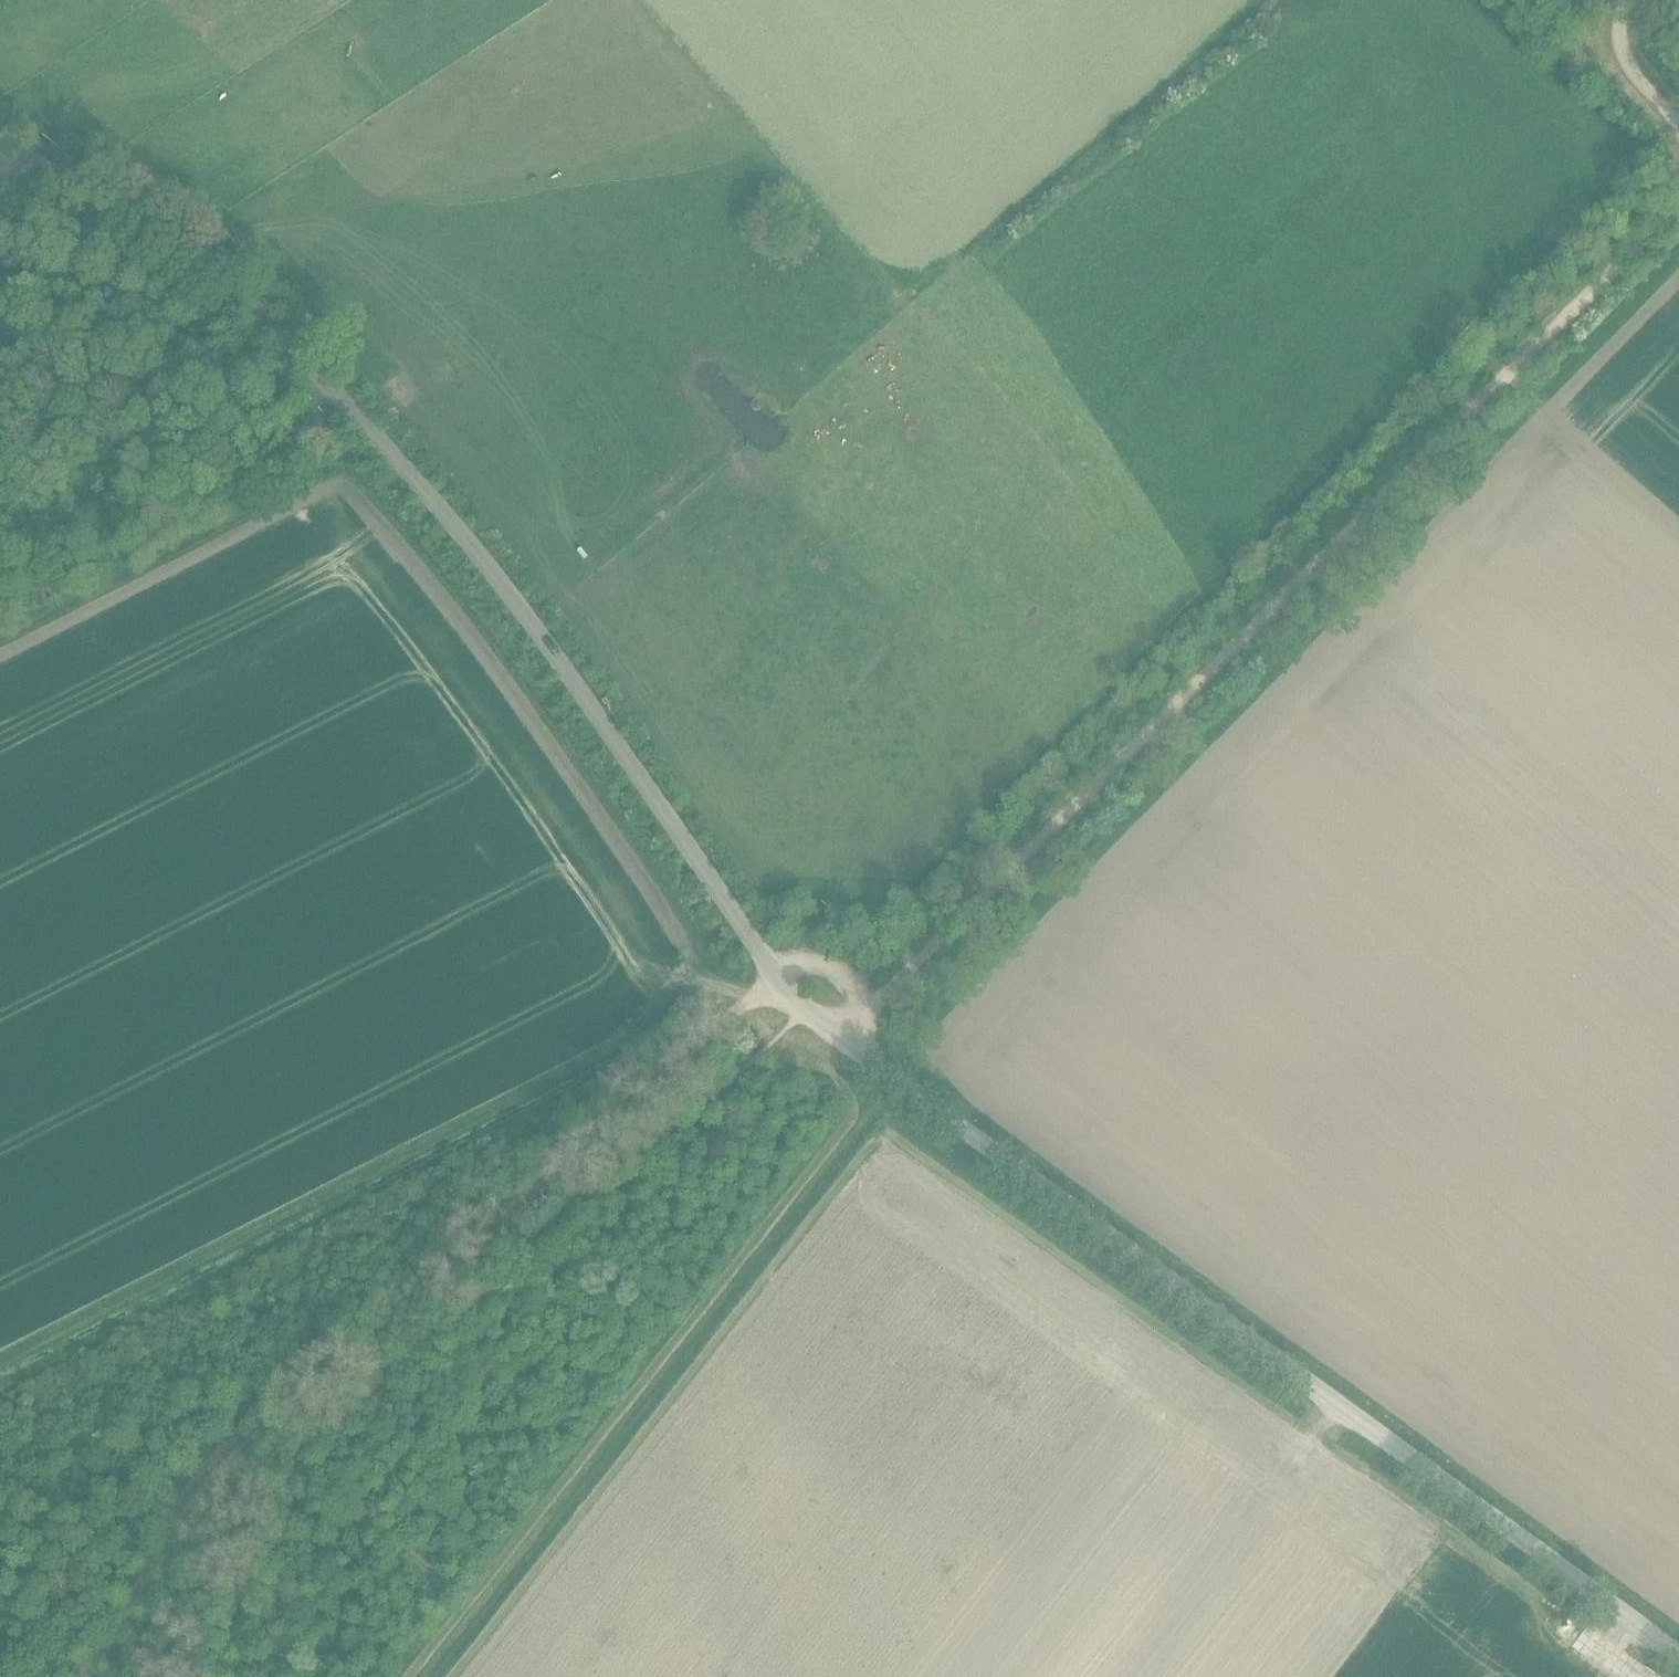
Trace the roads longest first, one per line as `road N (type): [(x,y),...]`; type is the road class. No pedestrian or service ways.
road 1 (tertiary): [(1678,1655),(805,1009),(520,610),(356,420),(204,262),(0,150)]
road 2 (track): [(775,974),(270,1397),(135,1585),(81,1676)]

